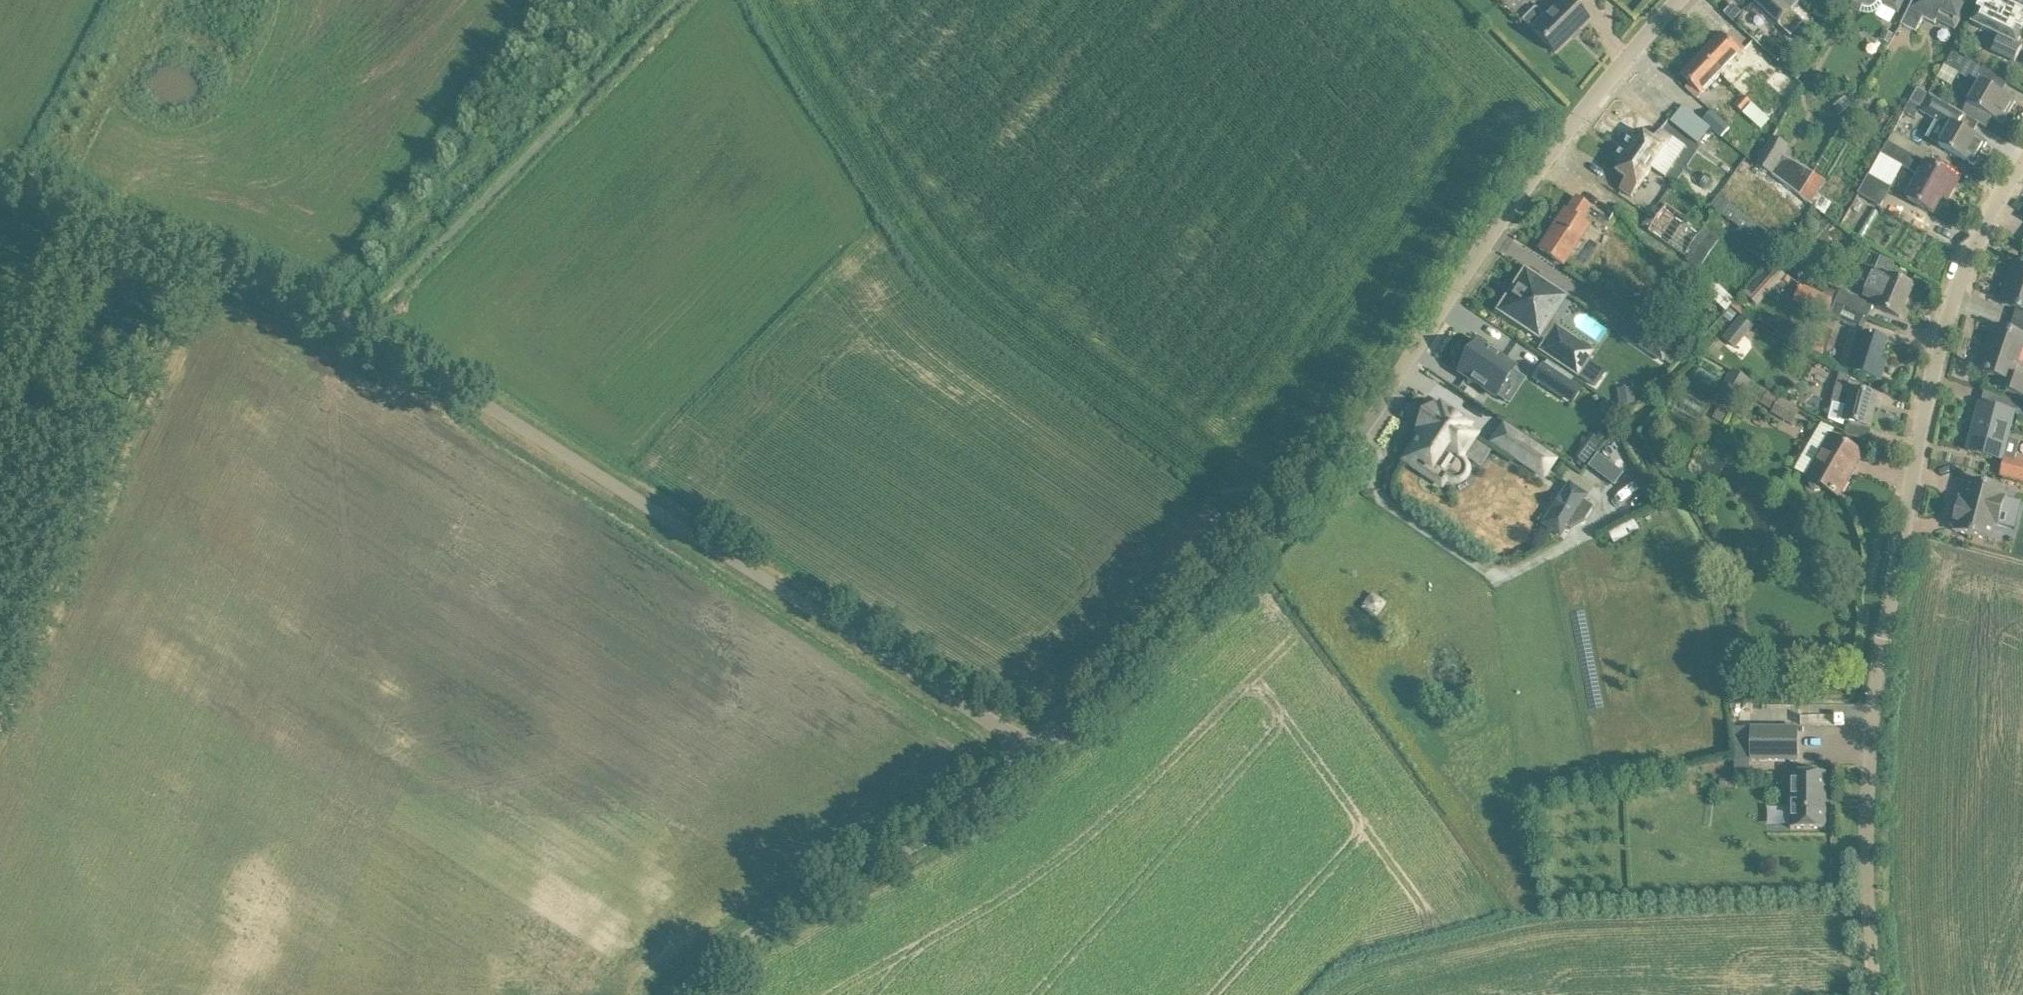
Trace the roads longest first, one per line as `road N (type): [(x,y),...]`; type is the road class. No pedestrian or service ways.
road 1 (unclassified): [(1039,755),(329,310),(0,177)]
road 2 (unclassified): [(1039,755),(1265,541),(1349,446),(1584,109),(1678,0)]
road 3 (unclassified): [(1876,994),(1869,927),(1871,738),(1937,346),(1962,266),(2022,162)]
road 4 (unclassified): [(687,994),(741,942),(1039,755)]

